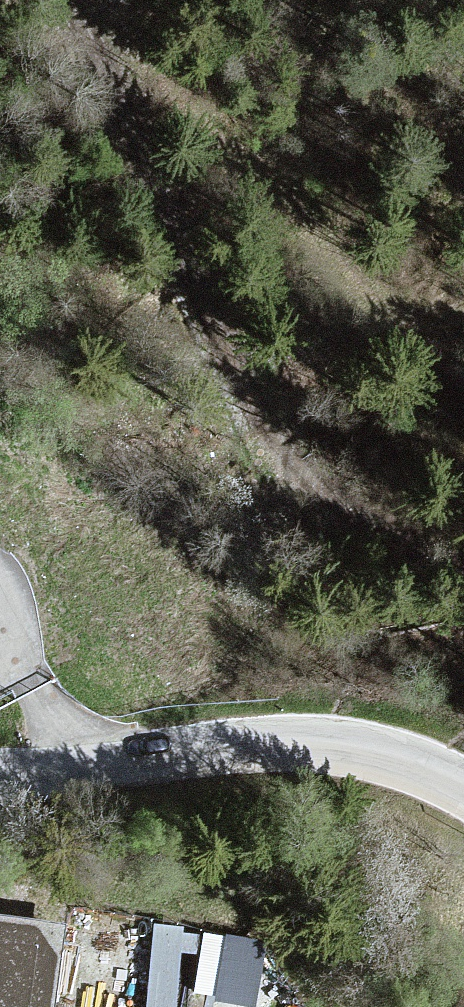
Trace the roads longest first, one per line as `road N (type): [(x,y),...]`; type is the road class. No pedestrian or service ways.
road 1 (track): [(463,566),(322,502),(264,435),(91,19),(76,0)]
road 2 (track): [(91,19),(379,312),(463,330)]
road 3 (tertiary): [(0,779),(307,743),(377,754),(463,788)]

